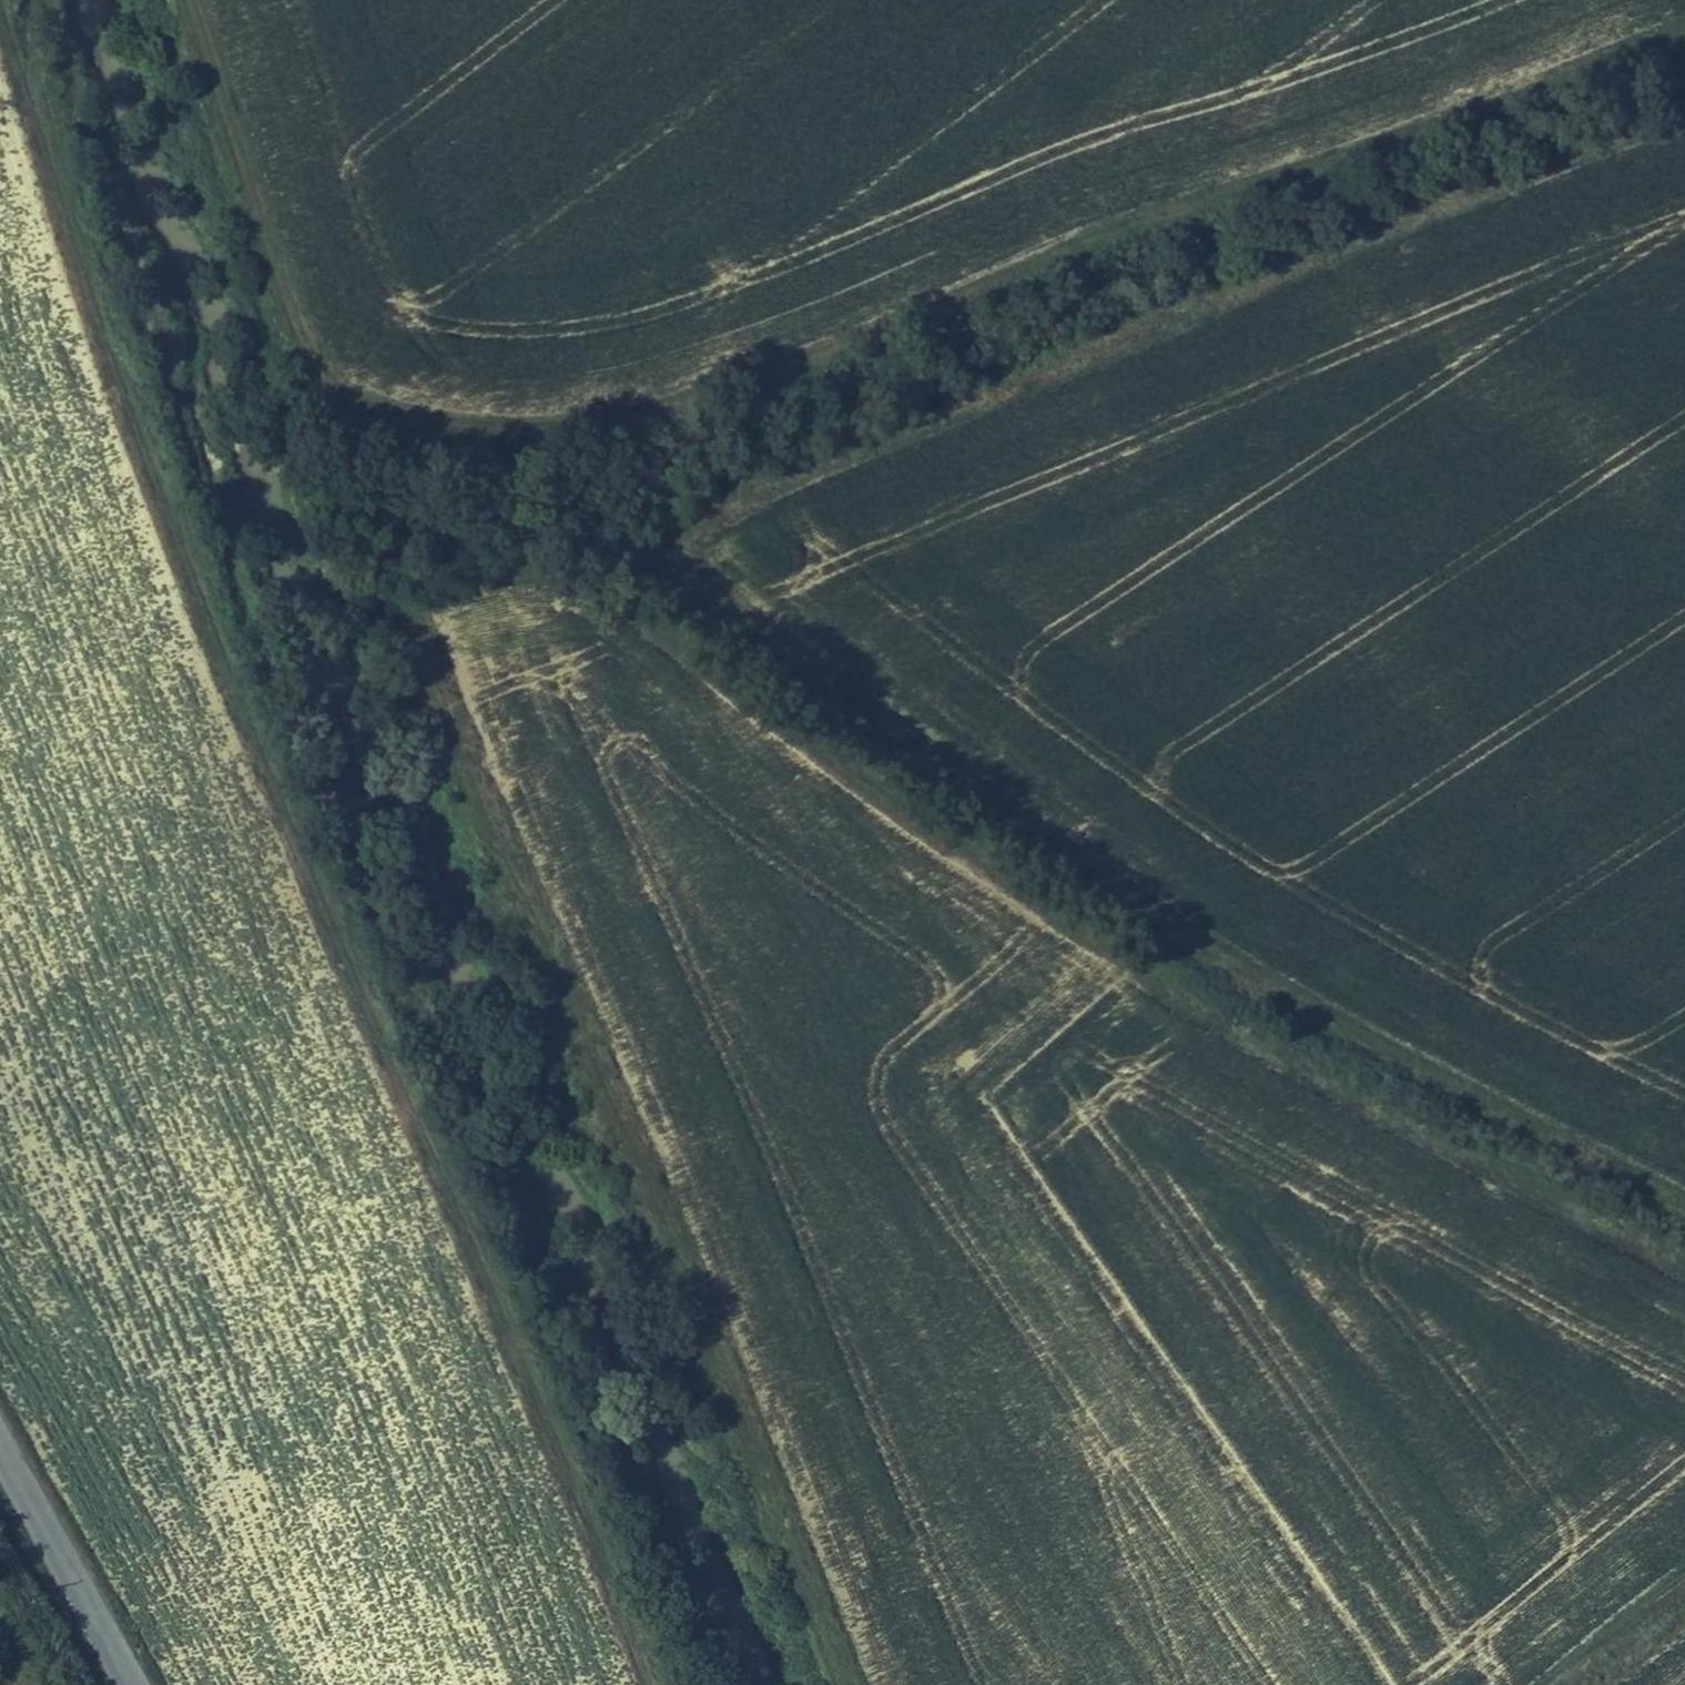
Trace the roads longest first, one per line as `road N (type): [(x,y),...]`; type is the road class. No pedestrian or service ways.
road 1 (track): [(1684,24),(638,414),(512,425),(395,411),(330,386),(289,326),(184,0)]
road 2 (unclassified): [(0,1453),(133,1684)]
road 3 (track): [(1565,1684),(1684,1588)]

